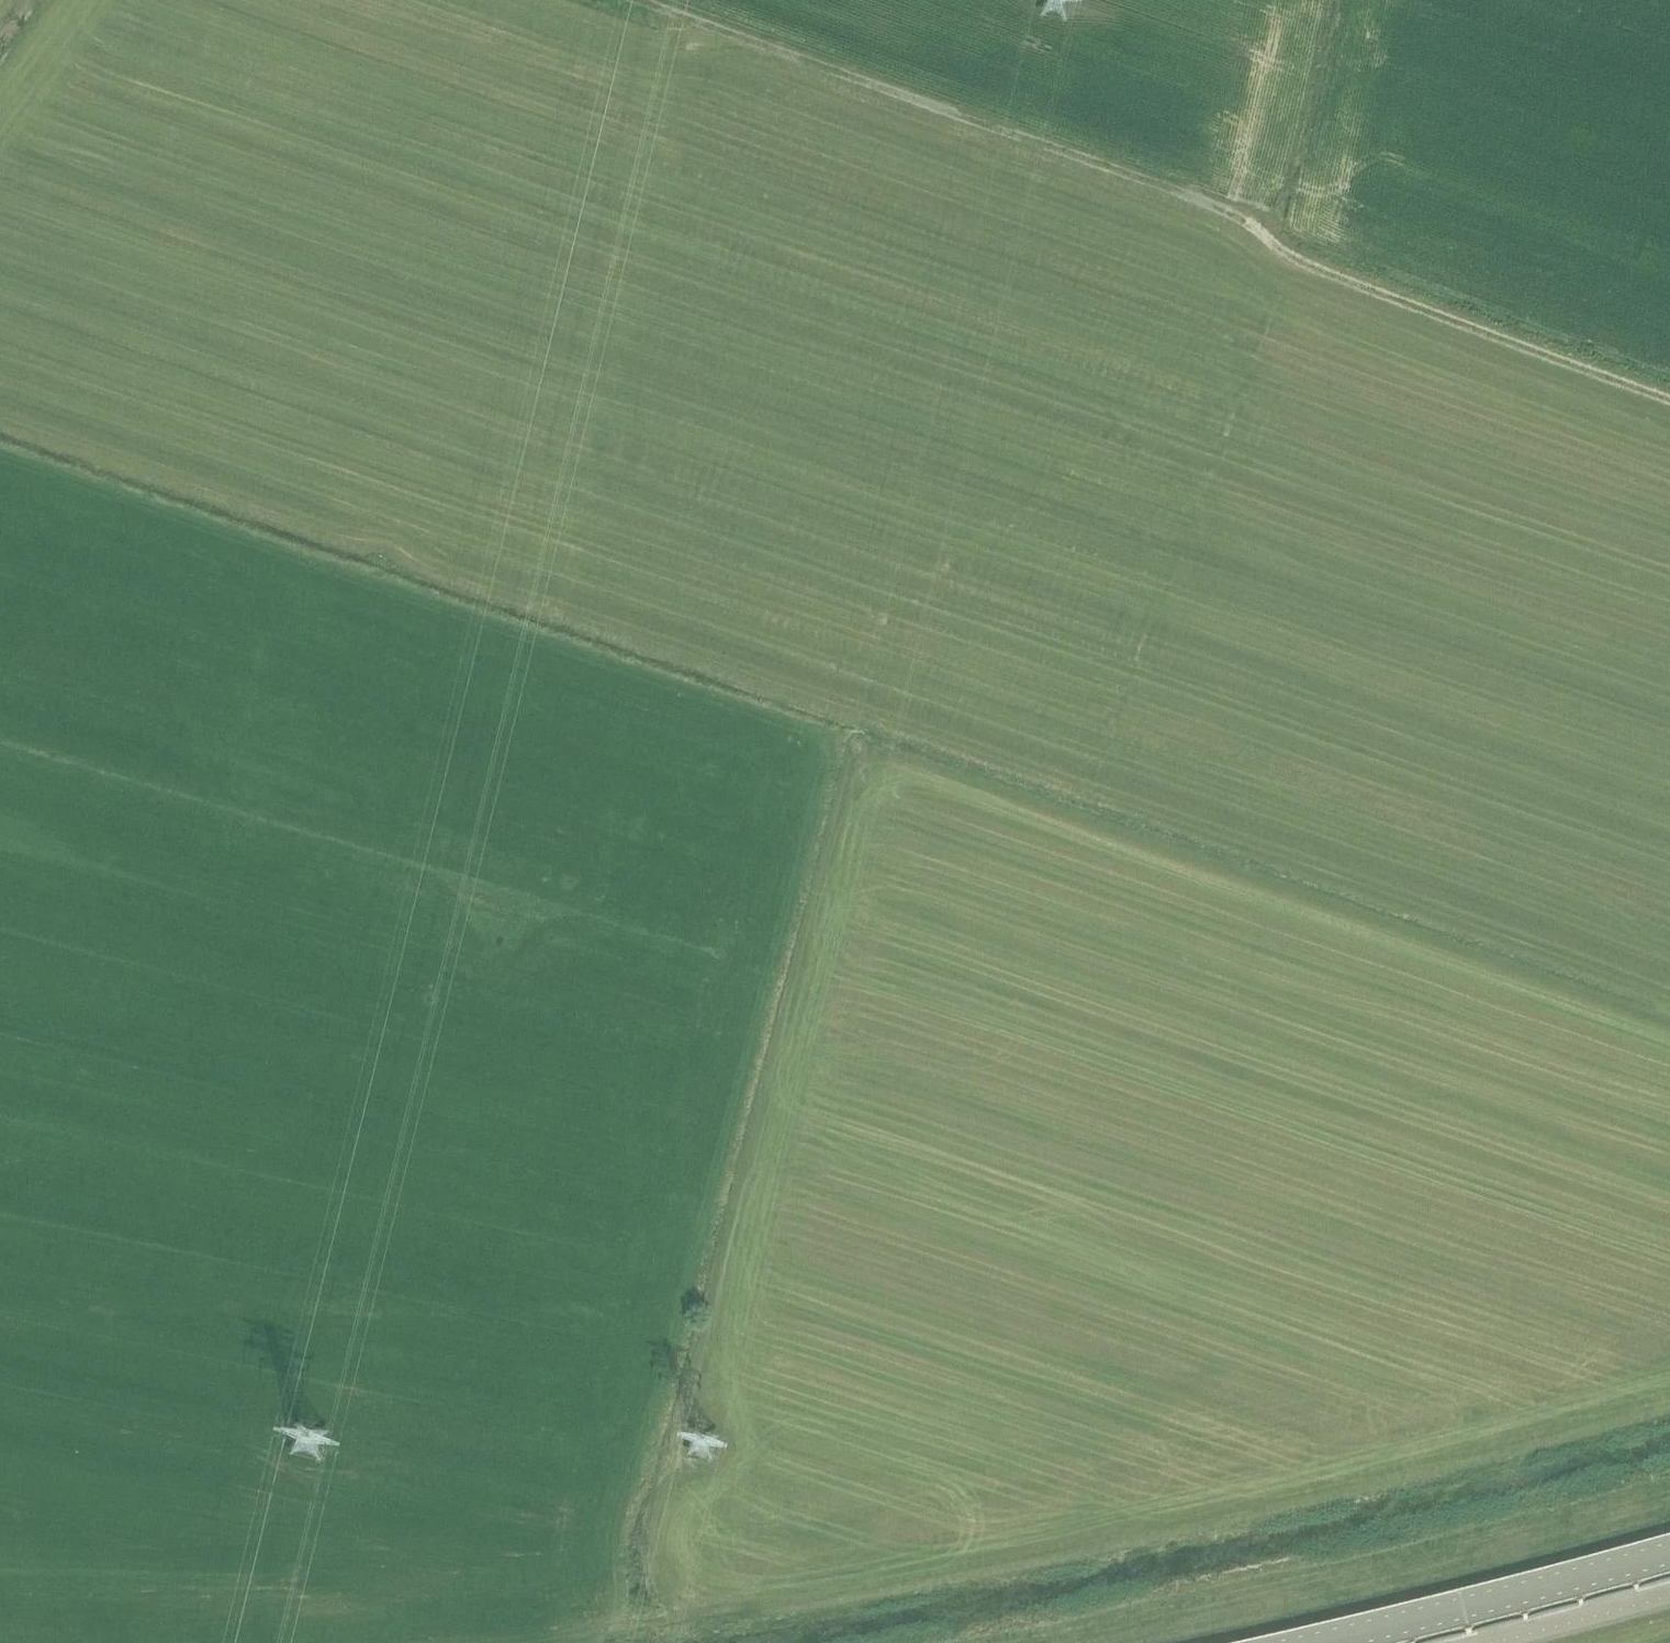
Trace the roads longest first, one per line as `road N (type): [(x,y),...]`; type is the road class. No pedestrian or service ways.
road 1 (track): [(1669,396),(1319,268),(1247,217)]
road 2 (tertiary): [(1669,1556),(1333,1642)]

